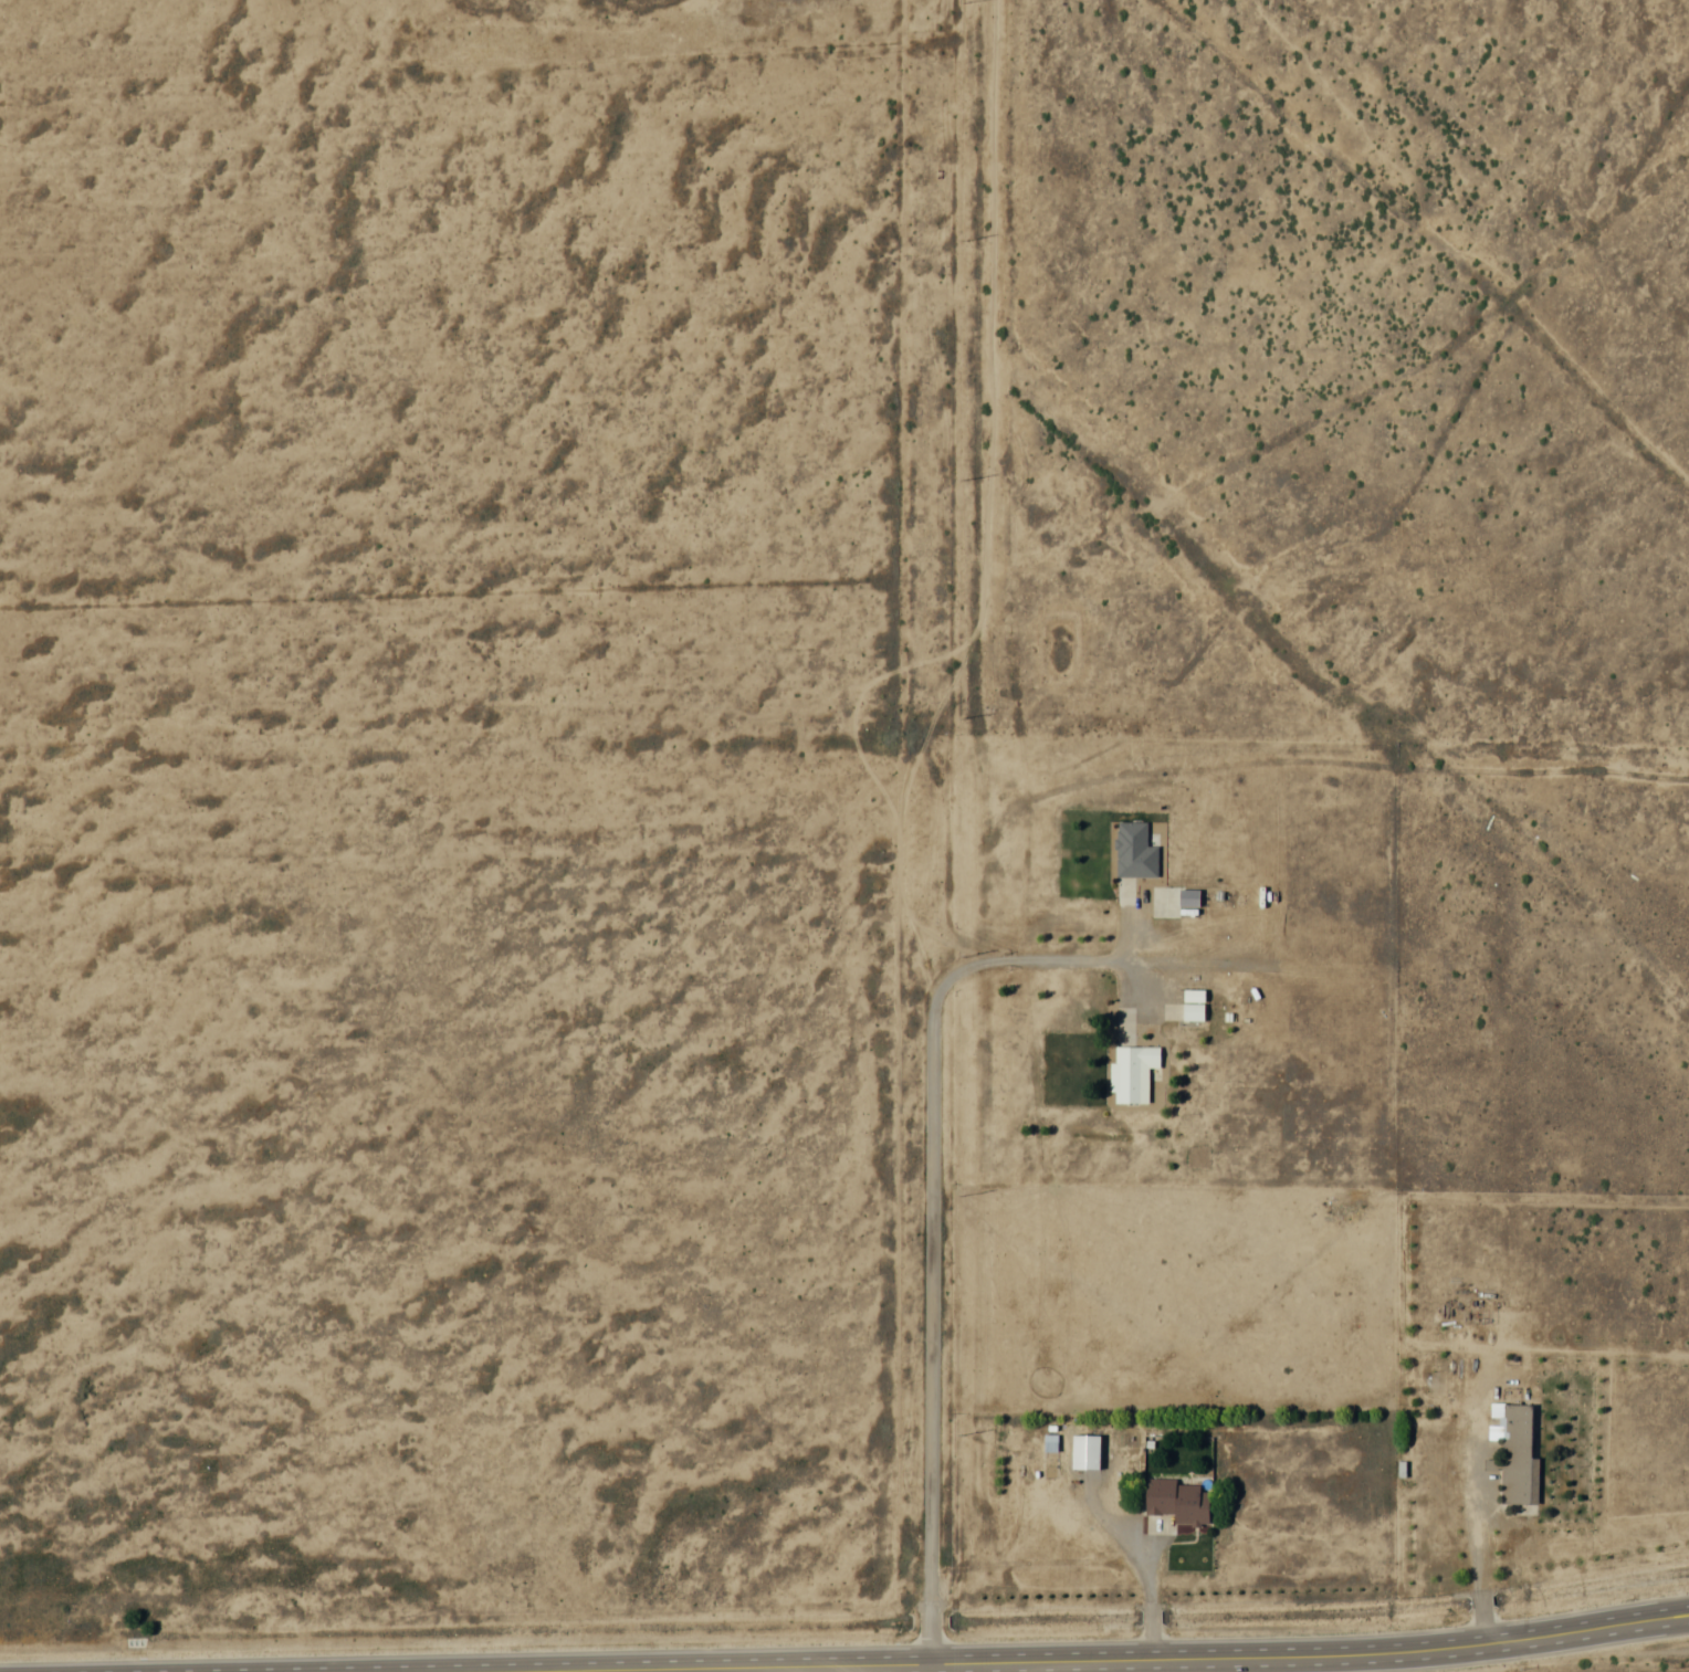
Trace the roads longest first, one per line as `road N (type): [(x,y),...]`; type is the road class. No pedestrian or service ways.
road 1 (secondary): [(1688,1615),(1448,1643),(70,1671)]
road 2 (residential): [(1283,965),(997,960),(968,966),(940,990),(932,1018),(926,1649)]

